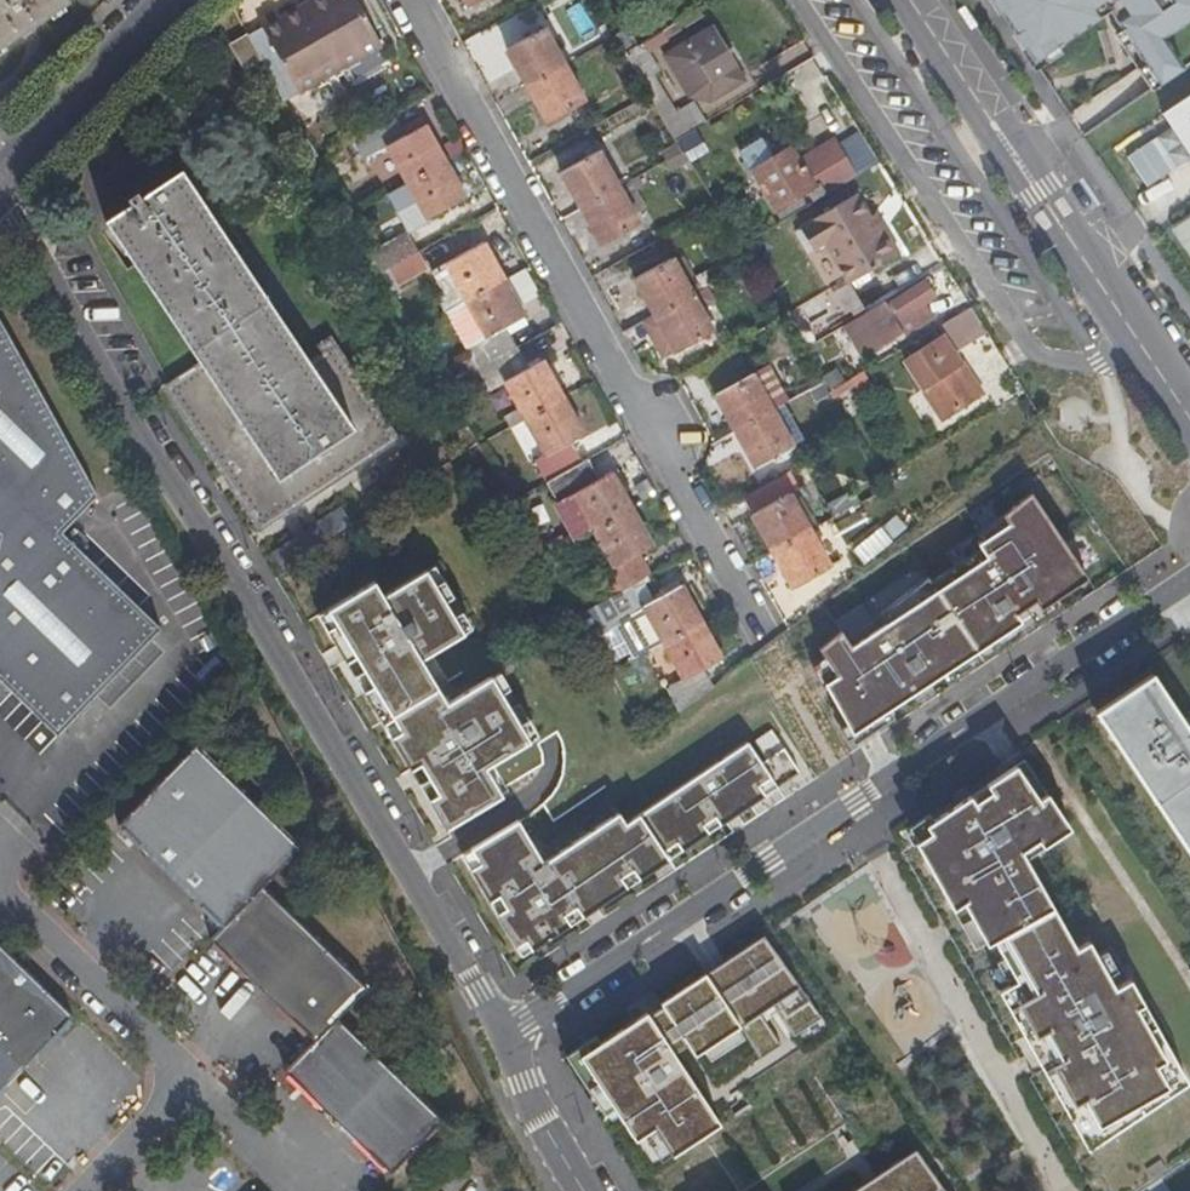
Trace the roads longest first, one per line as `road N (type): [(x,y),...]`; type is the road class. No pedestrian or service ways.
road 1 (residential): [(504,1027),(0,191)]
road 2 (residential): [(1189,576),(852,807),(504,1027)]
road 3 (residential): [(758,629),(410,0)]
road 4 (residential): [(1189,410),(911,0)]
road 5 (unclassified): [(74,1190),(182,1077),(0,900)]
road 6 (tertiary): [(0,180),(174,0)]
road 7 (residential): [(586,1190),(521,1082),(504,1027)]

